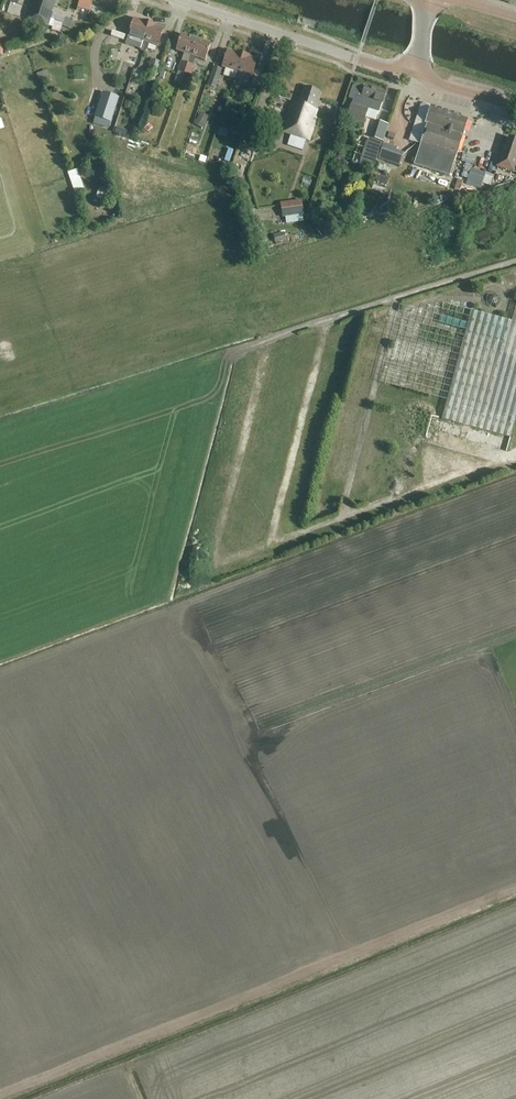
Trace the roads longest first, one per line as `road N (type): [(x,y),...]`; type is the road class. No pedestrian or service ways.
road 1 (track): [(66,403),(515,260)]
road 2 (residential): [(413,71),(385,69),(180,0)]

